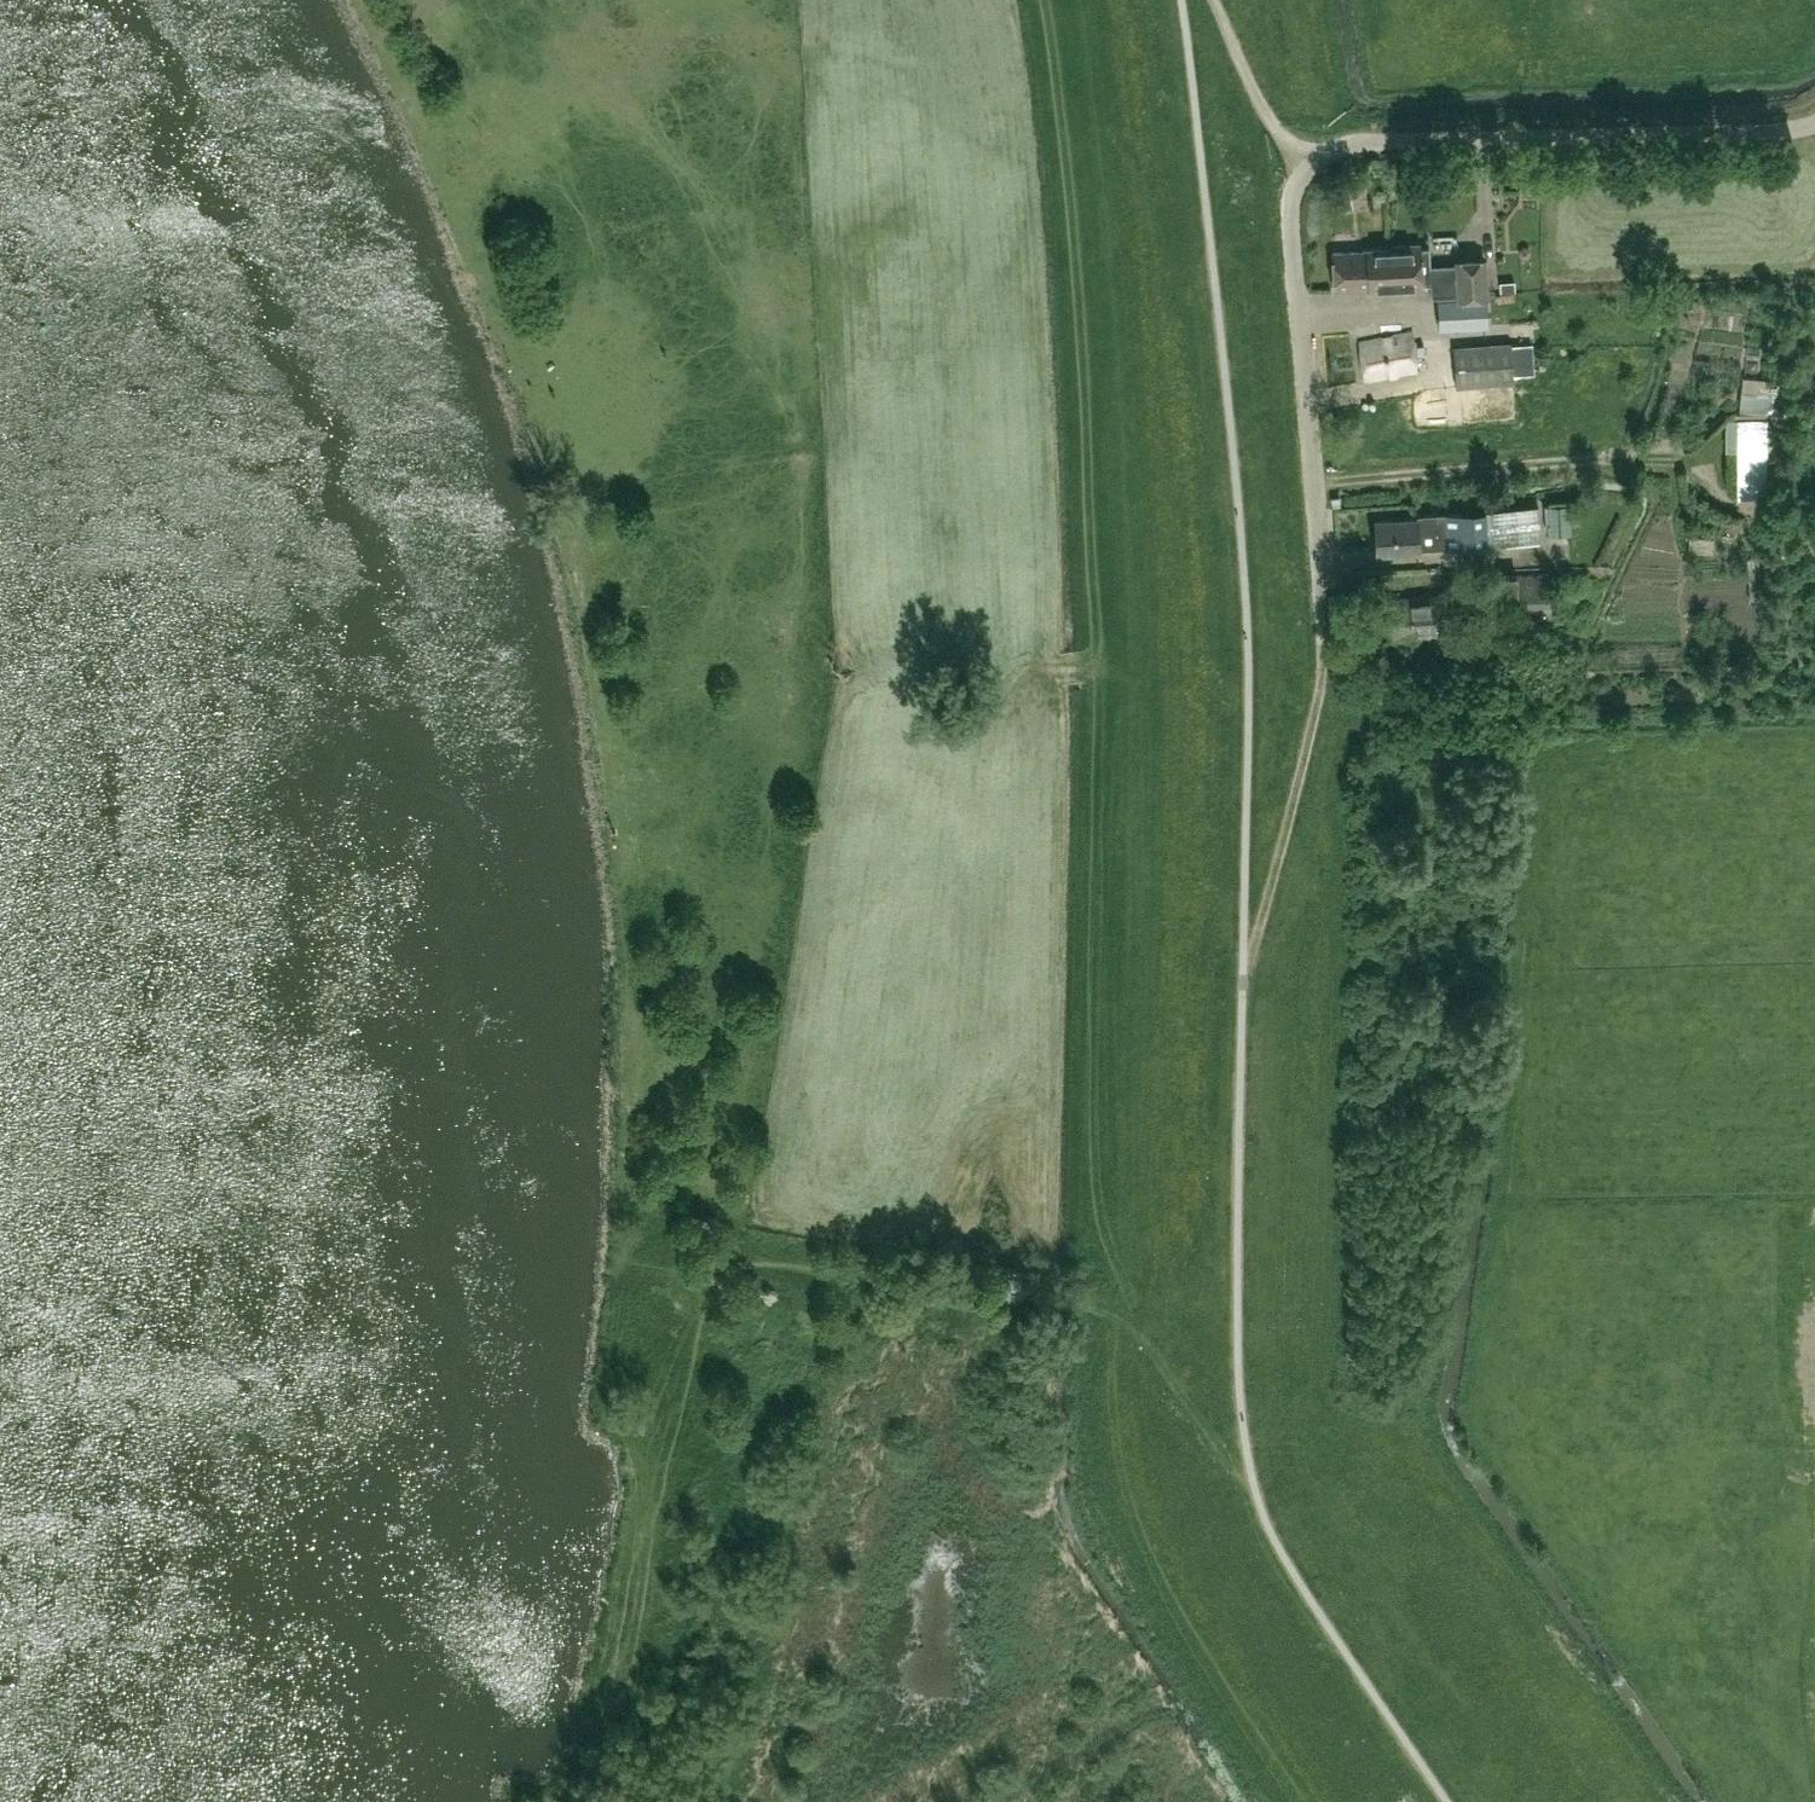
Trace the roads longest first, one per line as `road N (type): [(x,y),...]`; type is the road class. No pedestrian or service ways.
road 1 (unclassified): [(1323,629),(1291,213),(1312,161),(1381,139),(1790,131),(1814,122)]
road 2 (track): [(1242,951),(1300,767),(1323,629)]
road 3 (track): [(1312,161),(1270,123),(1215,0)]

